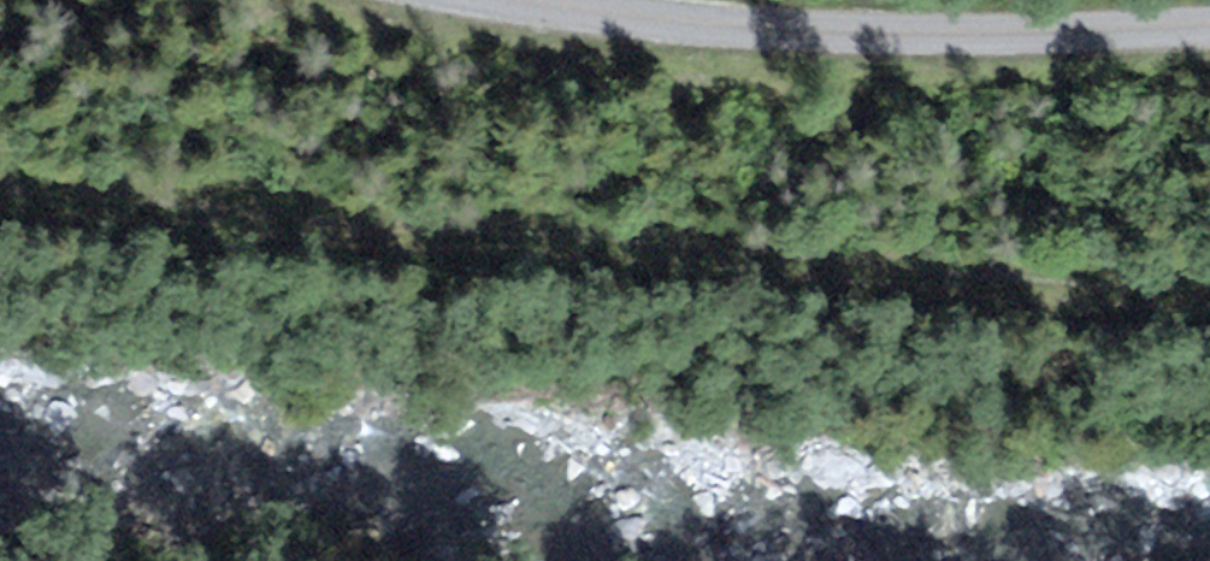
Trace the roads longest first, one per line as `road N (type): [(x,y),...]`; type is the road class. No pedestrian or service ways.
road 1 (track): [(1209,283),(1076,281),(0,189)]
road 2 (unclassified): [(1209,24),(850,37),(707,30),(490,0)]

